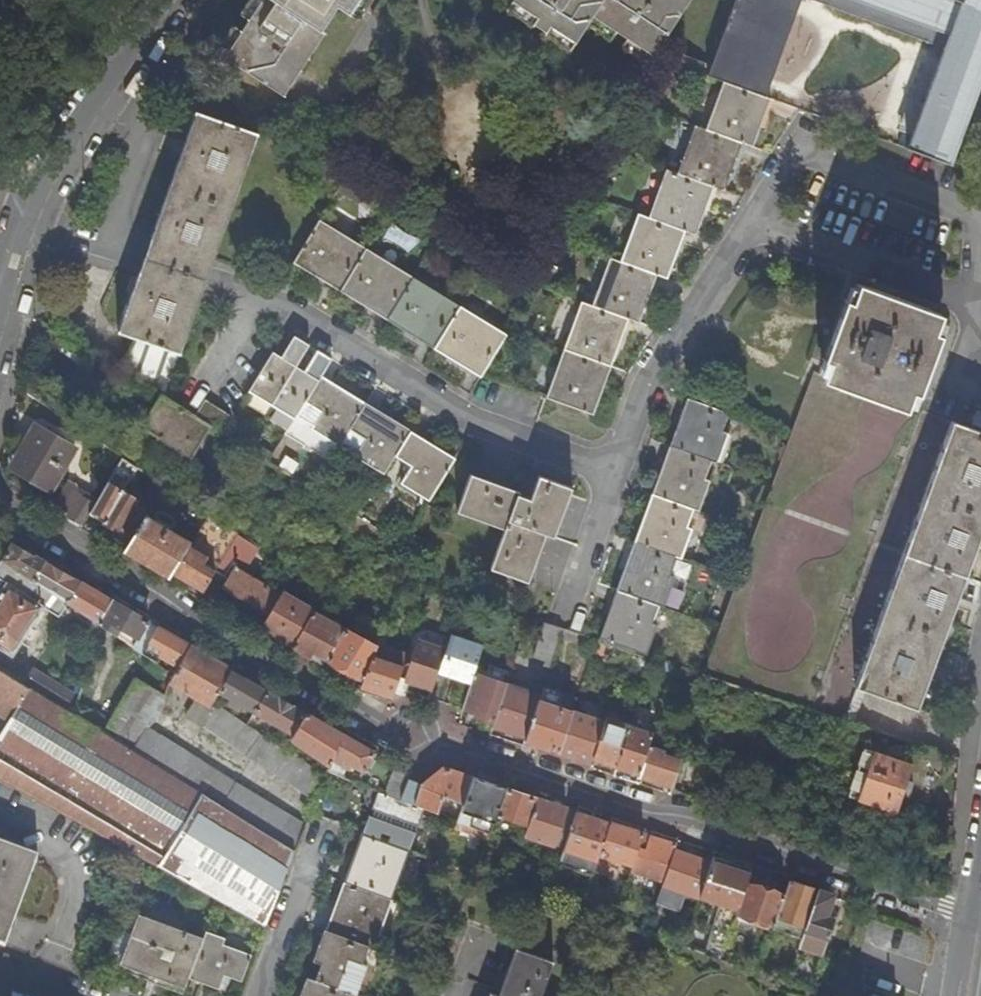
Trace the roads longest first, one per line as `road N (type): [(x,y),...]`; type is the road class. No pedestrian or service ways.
road 1 (residential): [(974,911),(391,727),(0,497)]
road 2 (residential): [(0,330),(53,171),(169,0)]
road 3 (residential): [(332,828),(265,995)]

